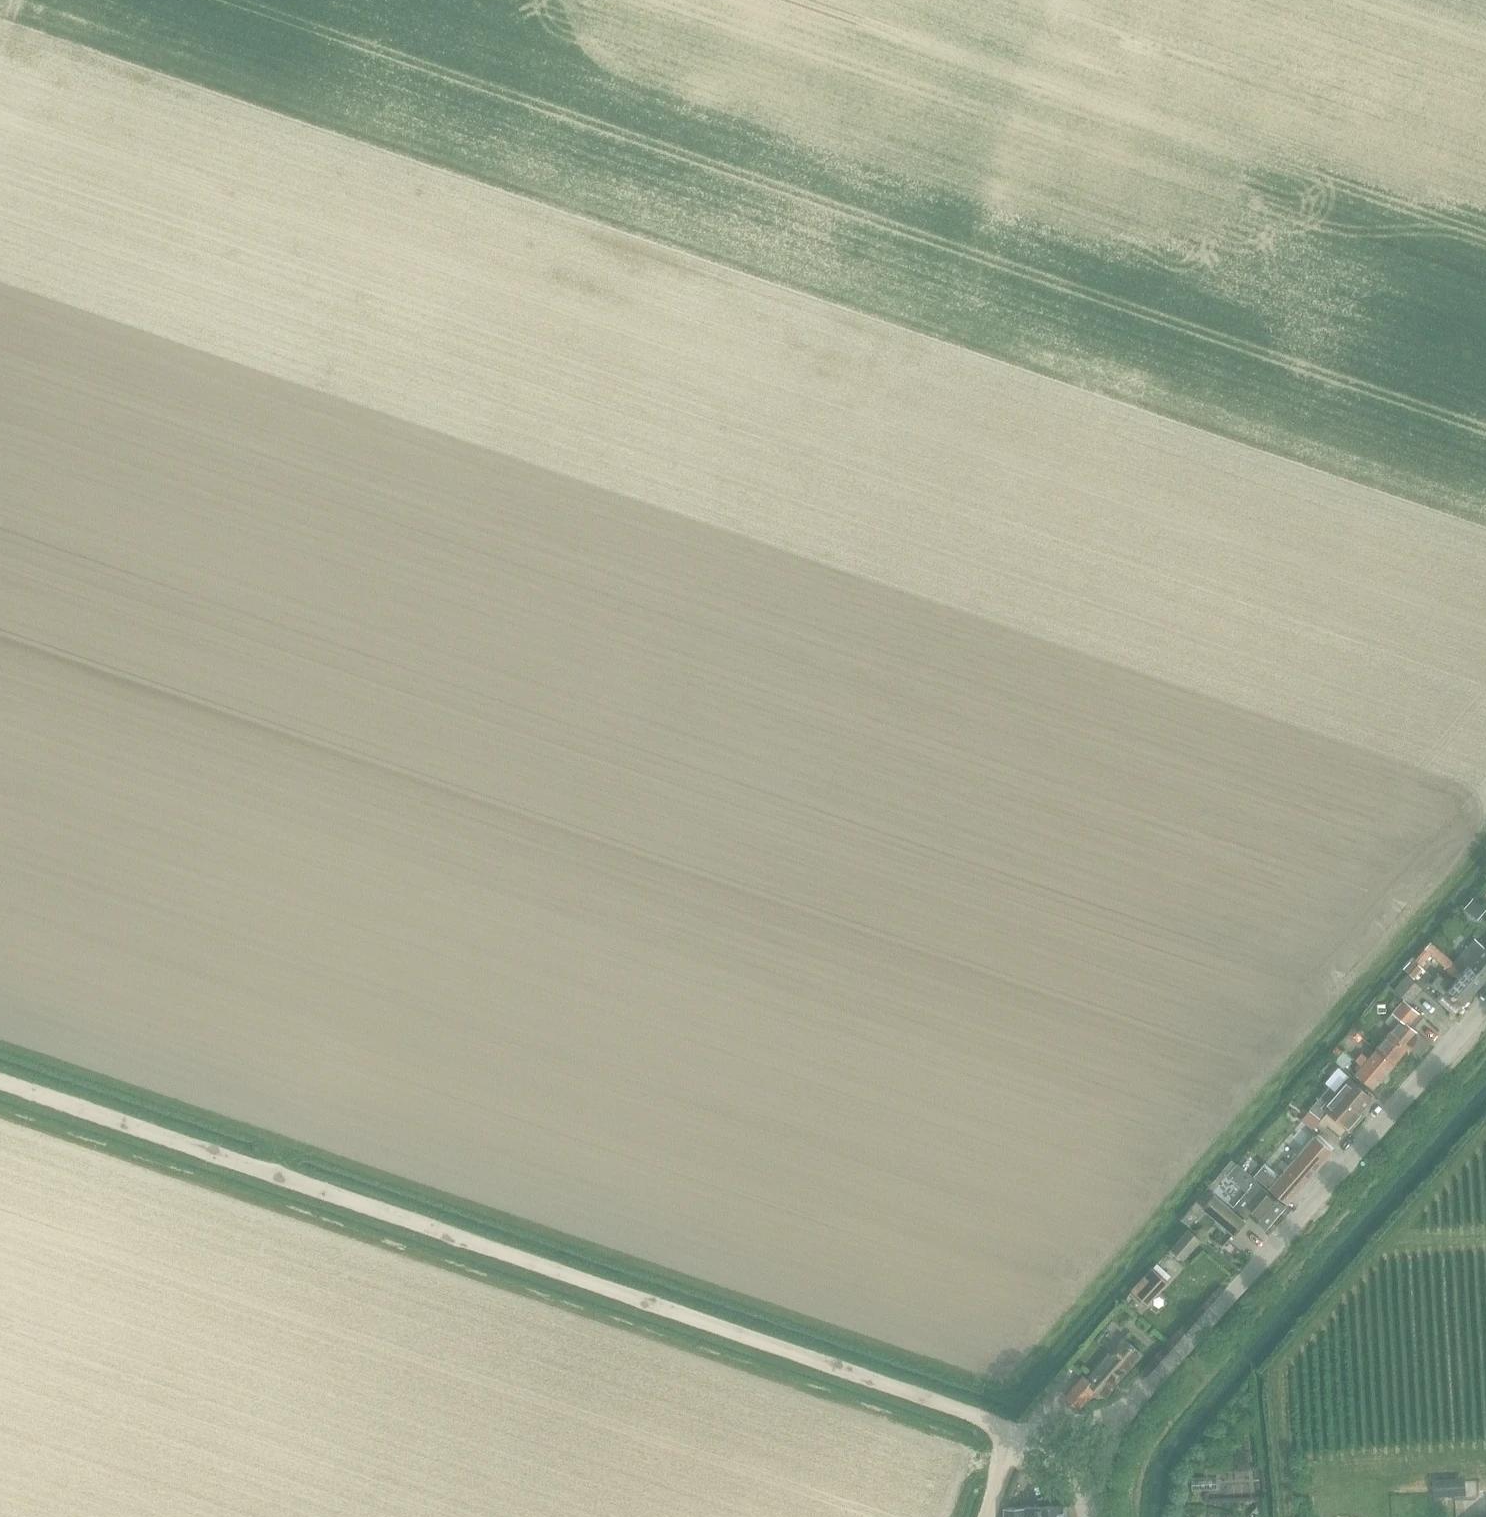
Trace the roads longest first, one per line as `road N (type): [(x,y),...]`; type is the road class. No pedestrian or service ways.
road 1 (track): [(0,1082),(1012,1431)]
road 2 (unclassified): [(1131,1406),(1485,1000)]
road 3 (unclassified): [(1012,1431),(1131,1406)]

